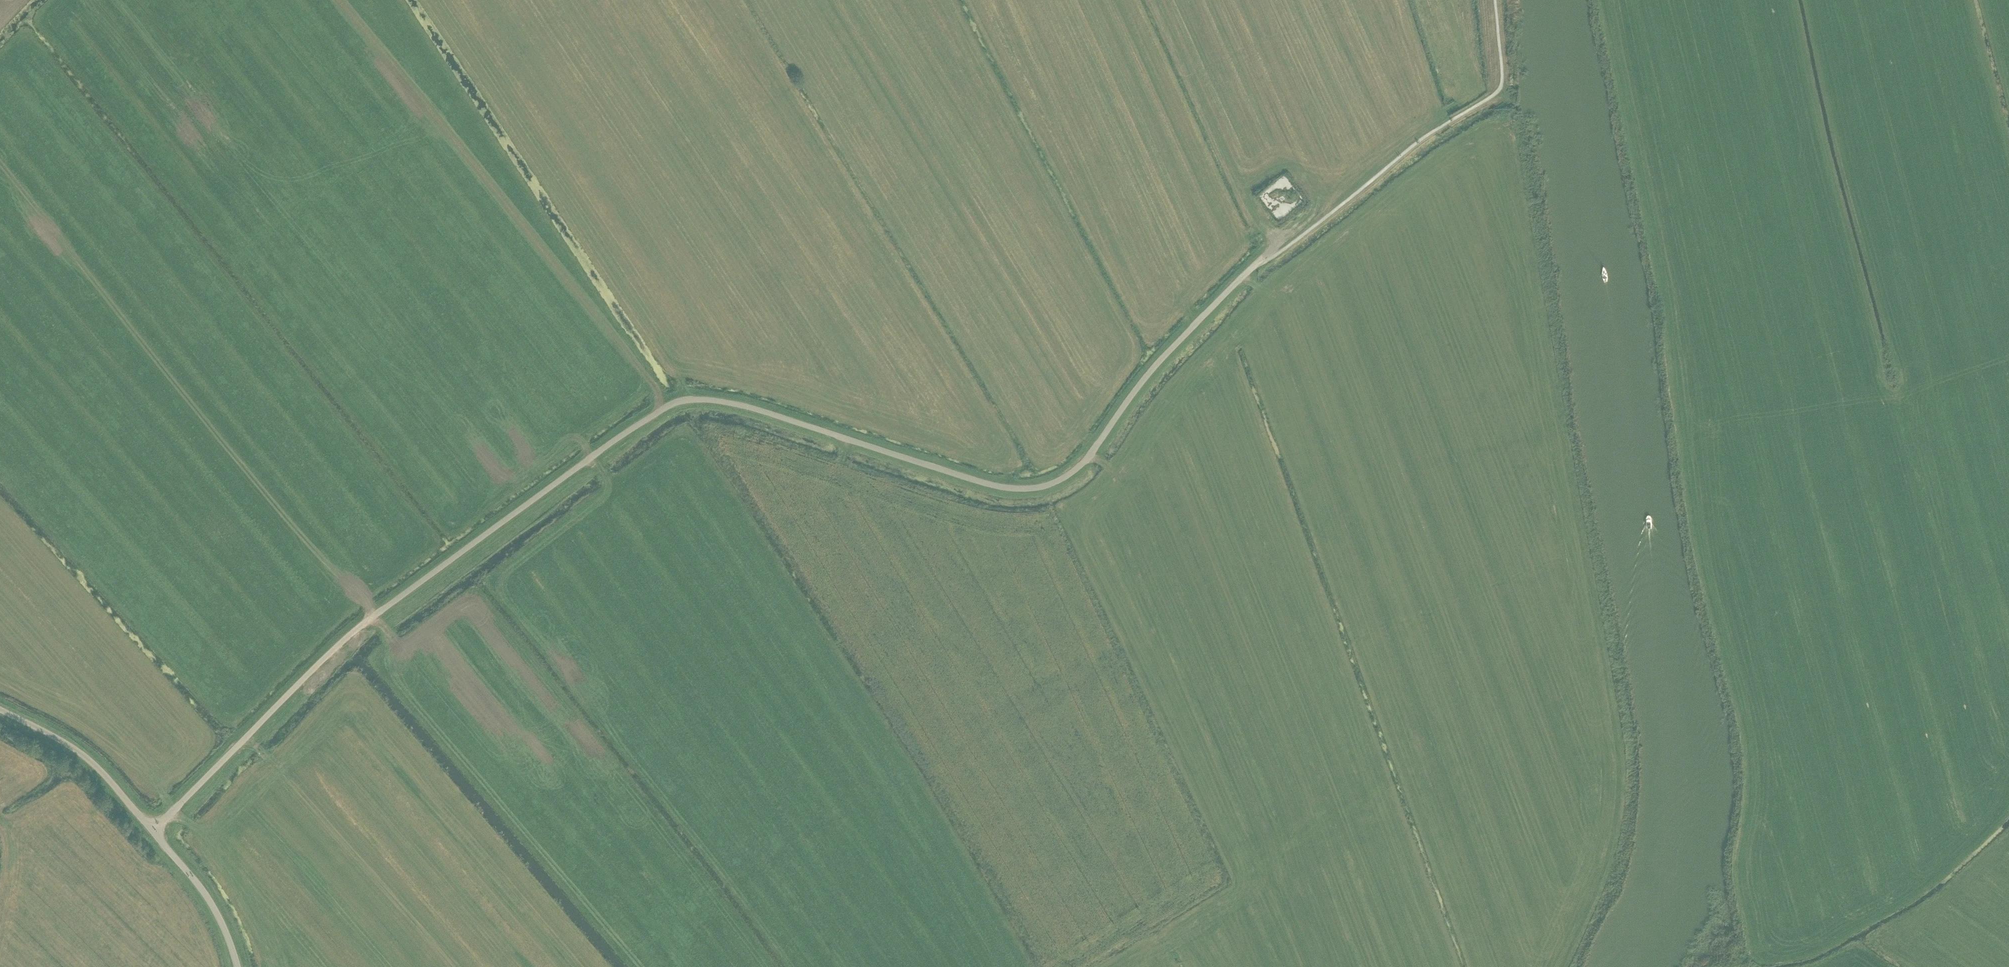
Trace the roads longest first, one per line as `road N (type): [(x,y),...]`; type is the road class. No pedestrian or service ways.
road 1 (unclassified): [(1253,264),(1168,353),(1089,457),(1048,485),(985,484),(736,402),(676,402),(349,636),(153,831)]
road 2 (unclassified): [(153,831),(62,739),(0,709)]
road 3 (unclassified): [(153,831),(211,904),(238,966)]

